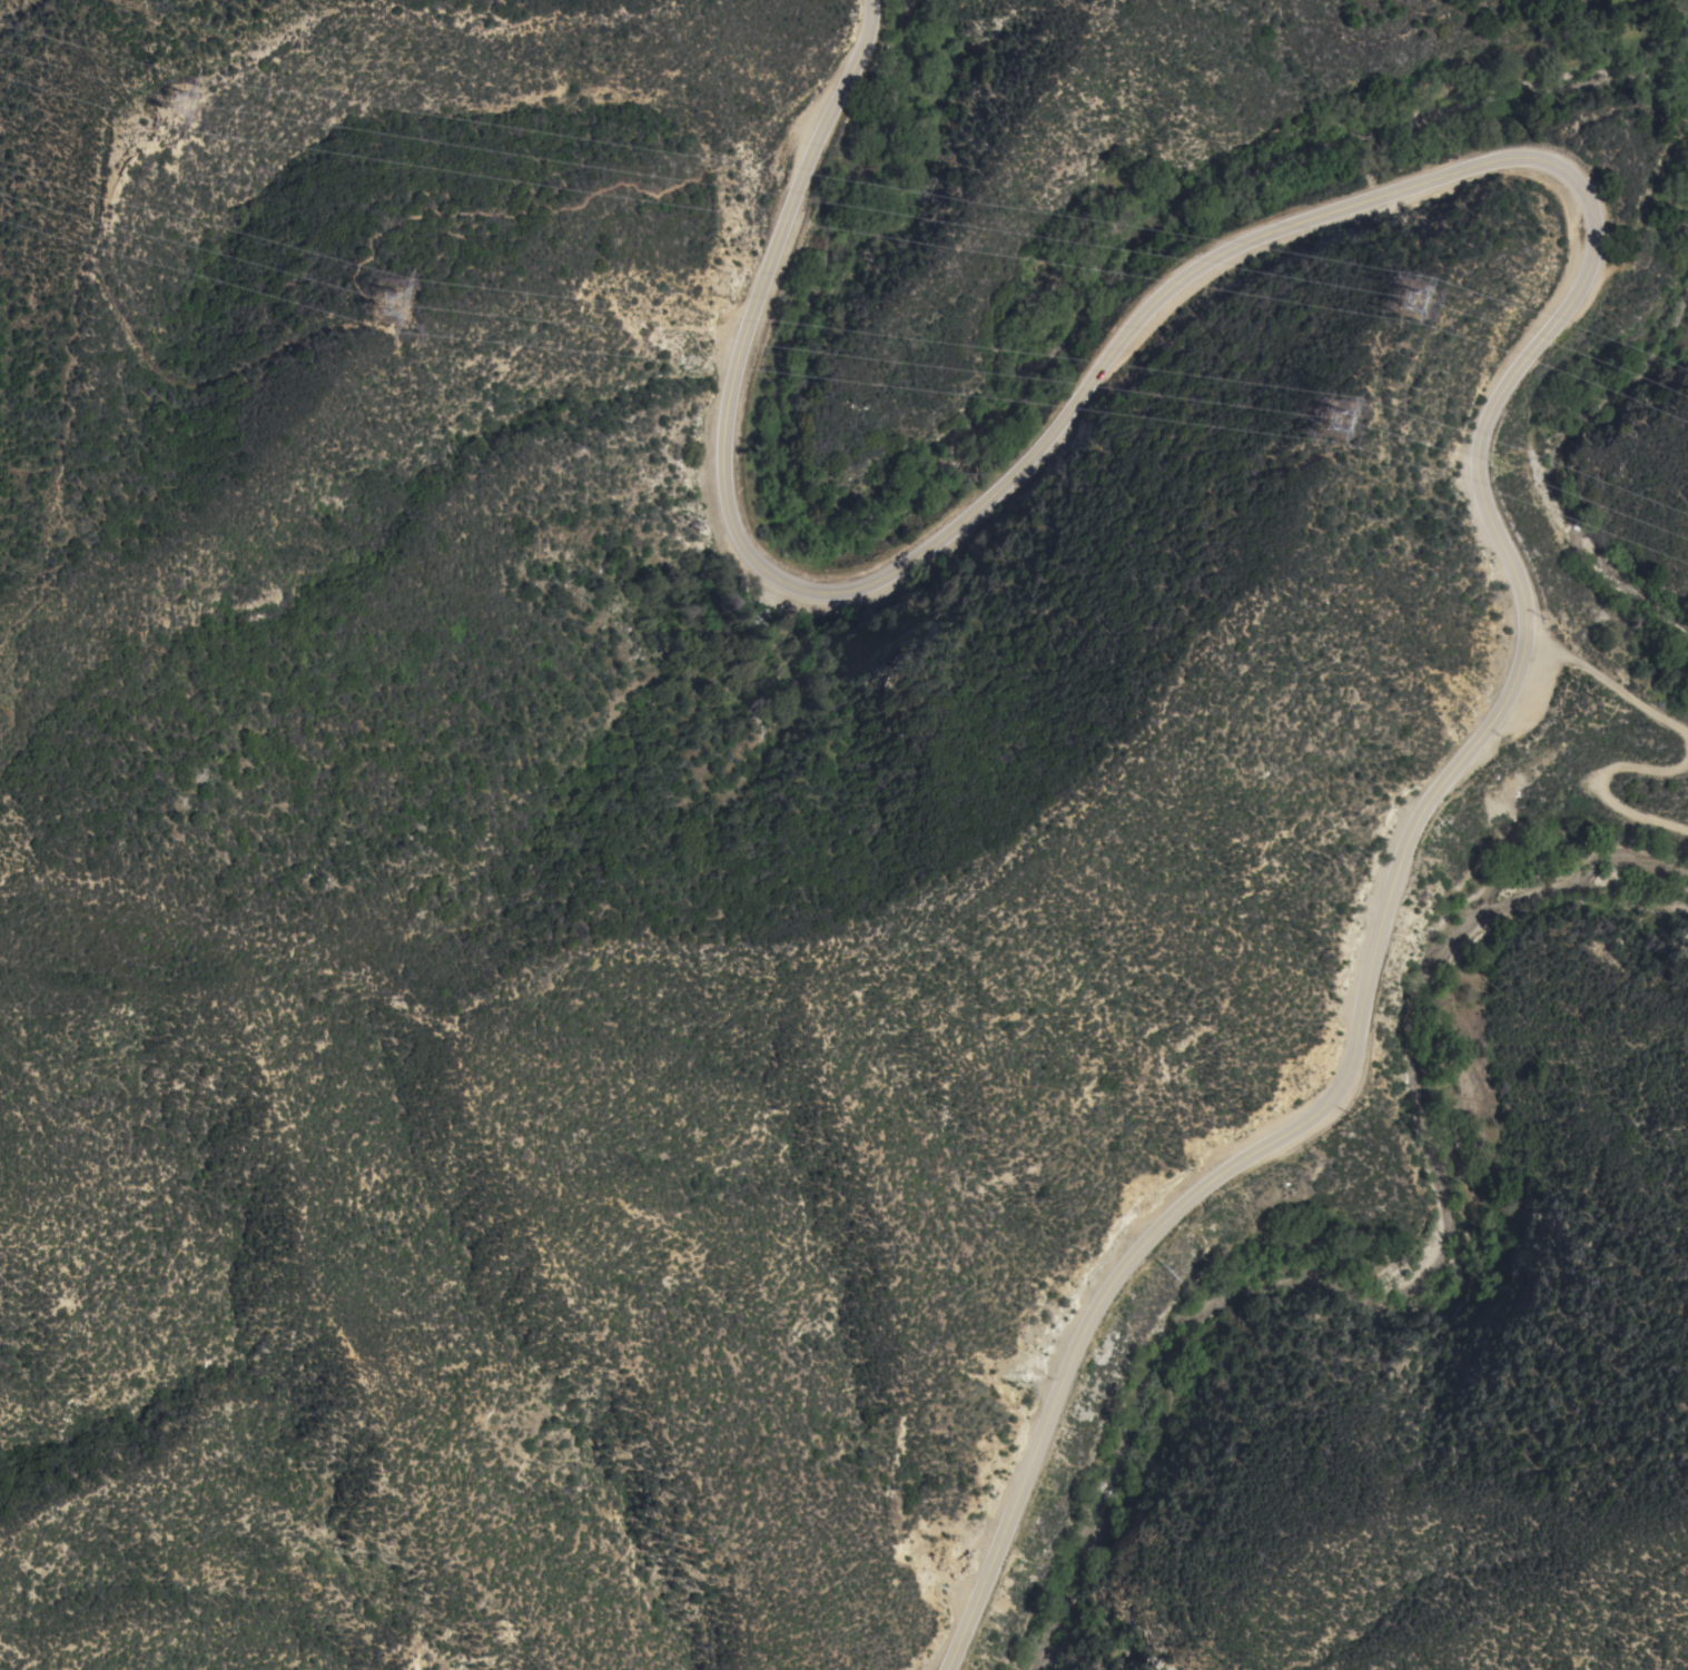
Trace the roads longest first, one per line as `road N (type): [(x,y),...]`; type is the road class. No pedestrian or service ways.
road 1 (secondary): [(871,0),(867,38),(816,139),(773,250),(727,415),(728,514),(759,564),(801,590),(856,591),(891,574),(1008,488),(1154,309),(1214,264),(1283,233),(1502,160),(1540,159),(1564,172),(1595,224),(1585,280),(1482,432),(1482,497),(1523,600),(1522,662),(1497,717),(1406,846),(1335,1096),(1188,1197),(1083,1324),(956,1669)]
road 2 (track): [(1687,761),(1666,772),(1626,764),(1601,779),(1603,796),(1626,817),(1687,834)]
road 3 (track): [(1524,635),(1687,739)]

